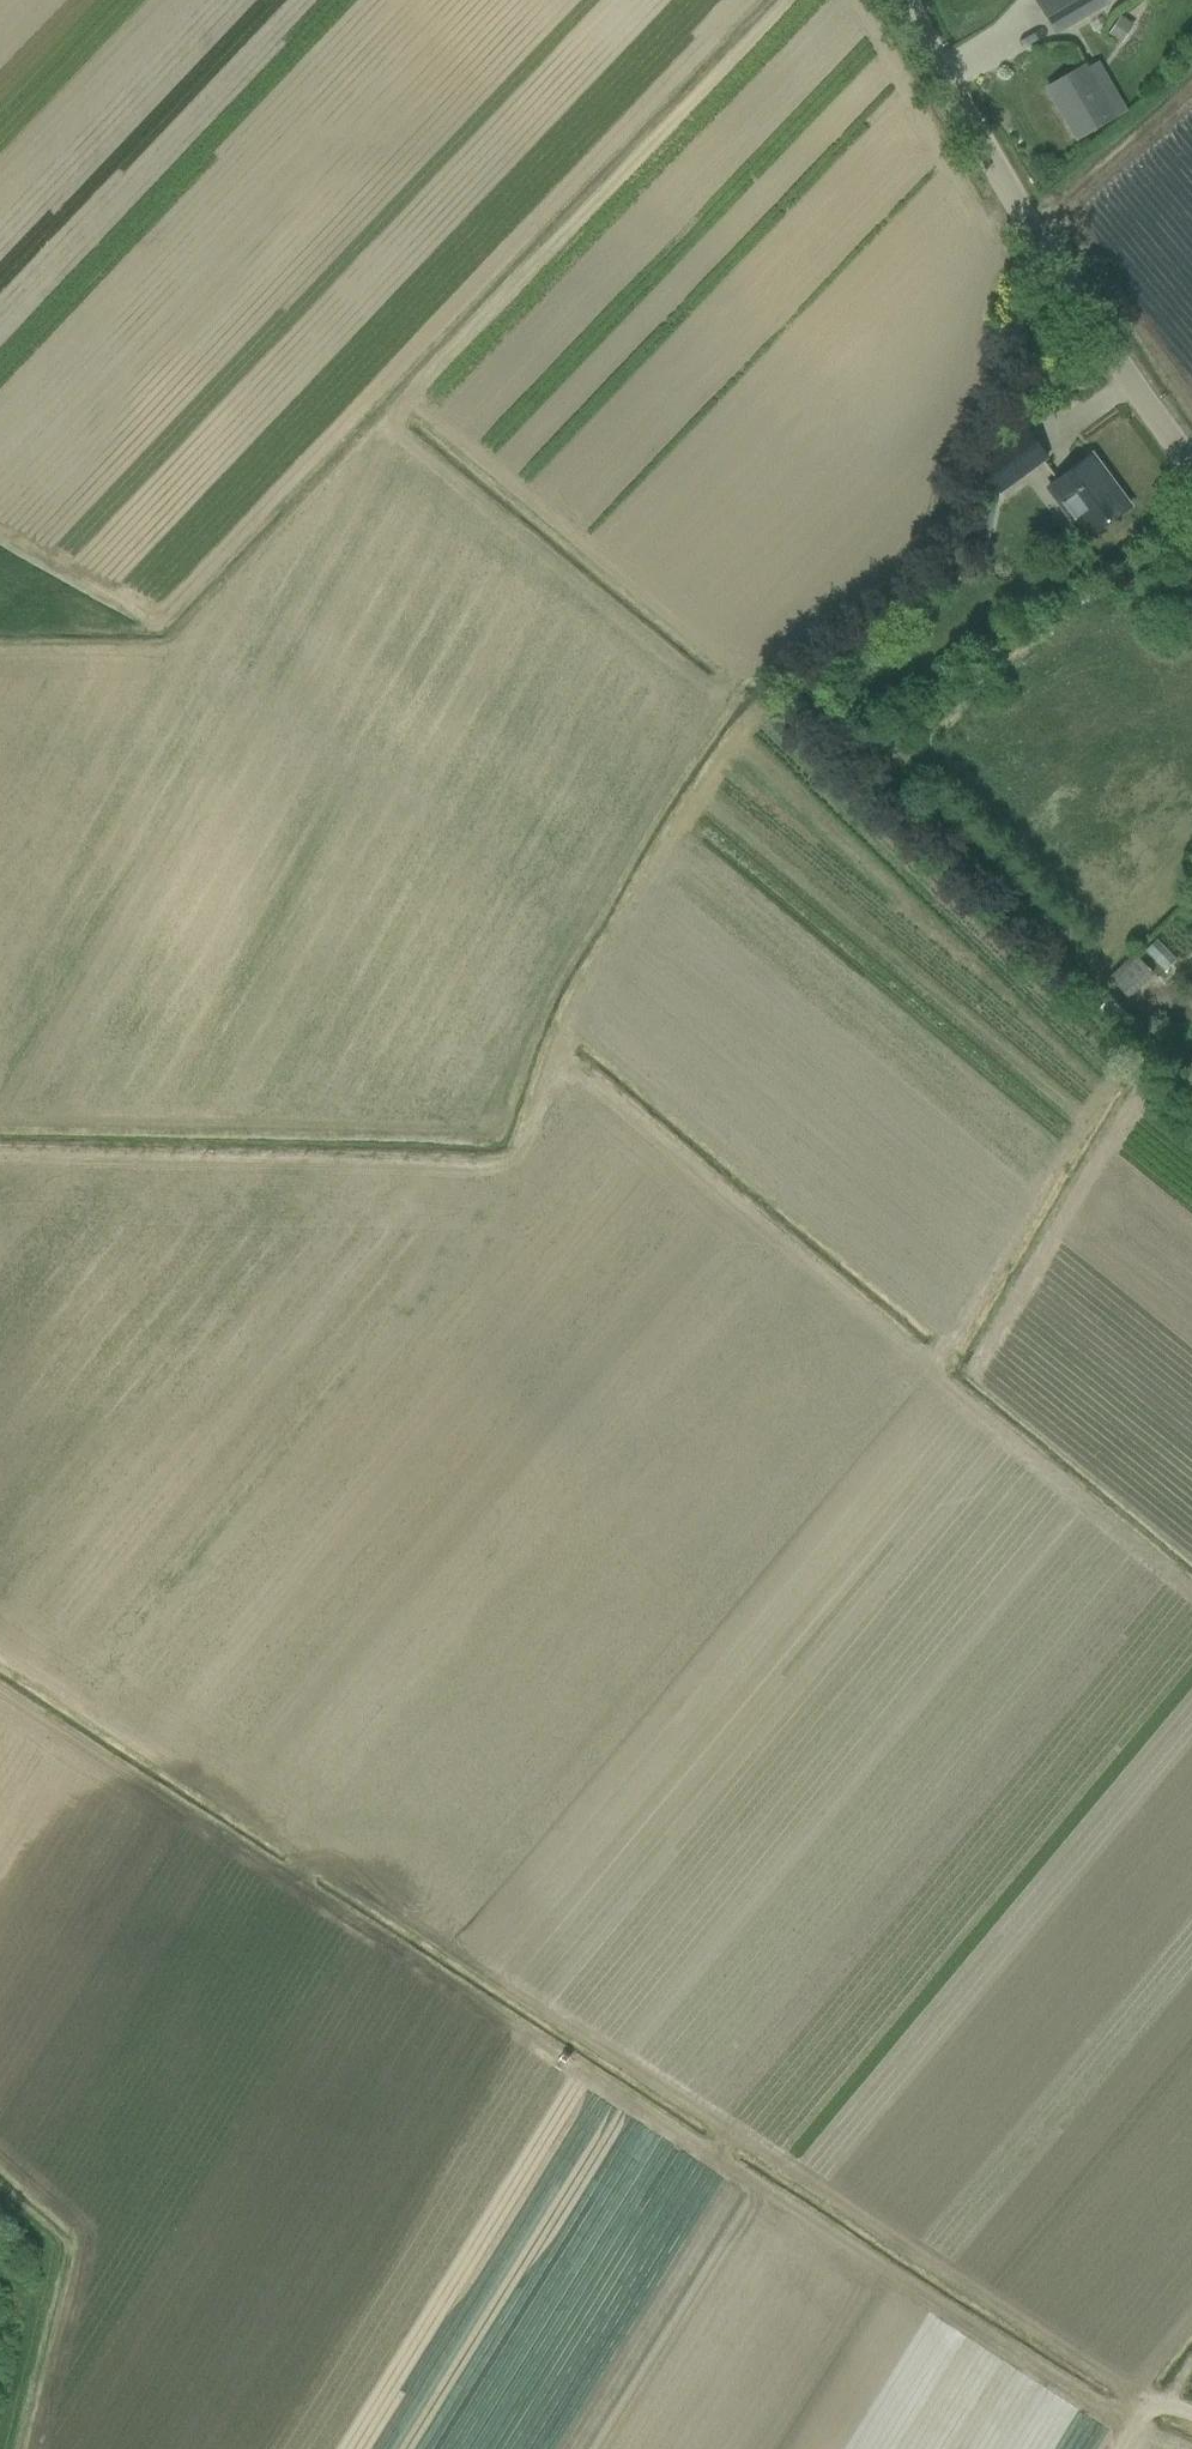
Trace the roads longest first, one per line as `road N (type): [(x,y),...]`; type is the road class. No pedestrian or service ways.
road 1 (unclassified): [(1191,473),(1070,309),(894,0)]

